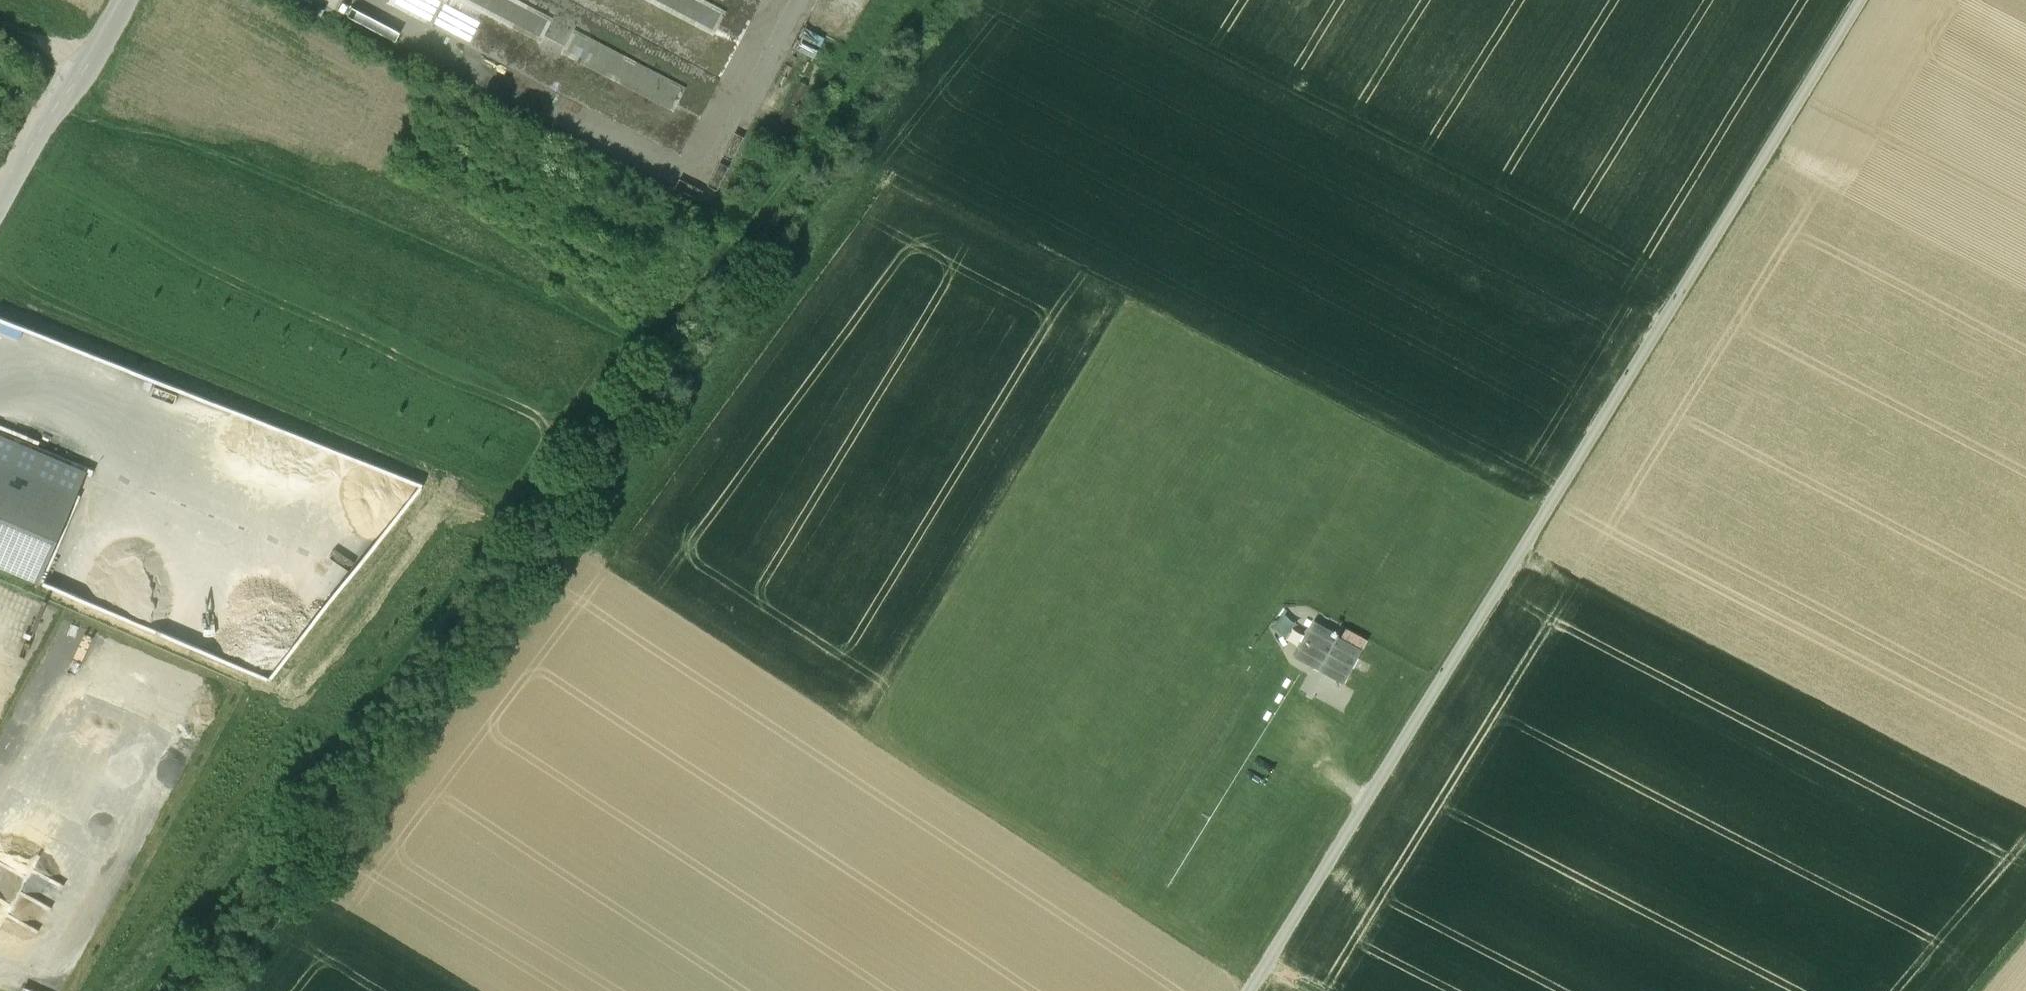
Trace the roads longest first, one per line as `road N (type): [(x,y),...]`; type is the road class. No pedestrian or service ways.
road 1 (track): [(1251,990),(1860,0)]
road 2 (residential): [(0,199),(119,0)]

